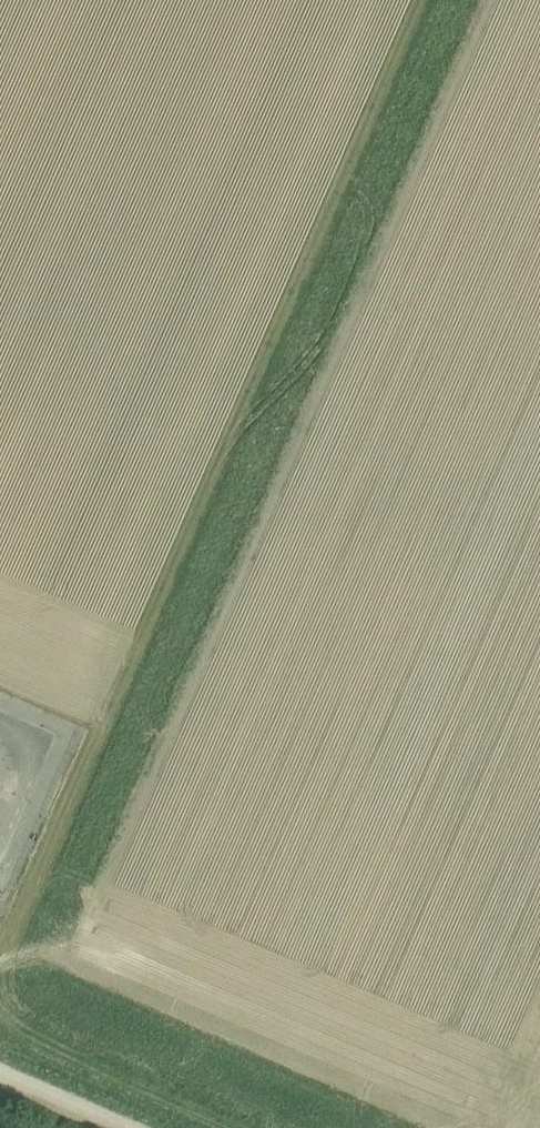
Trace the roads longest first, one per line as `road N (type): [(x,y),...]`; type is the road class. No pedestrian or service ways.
road 1 (unclassified): [(133,1127),(0,1071)]

